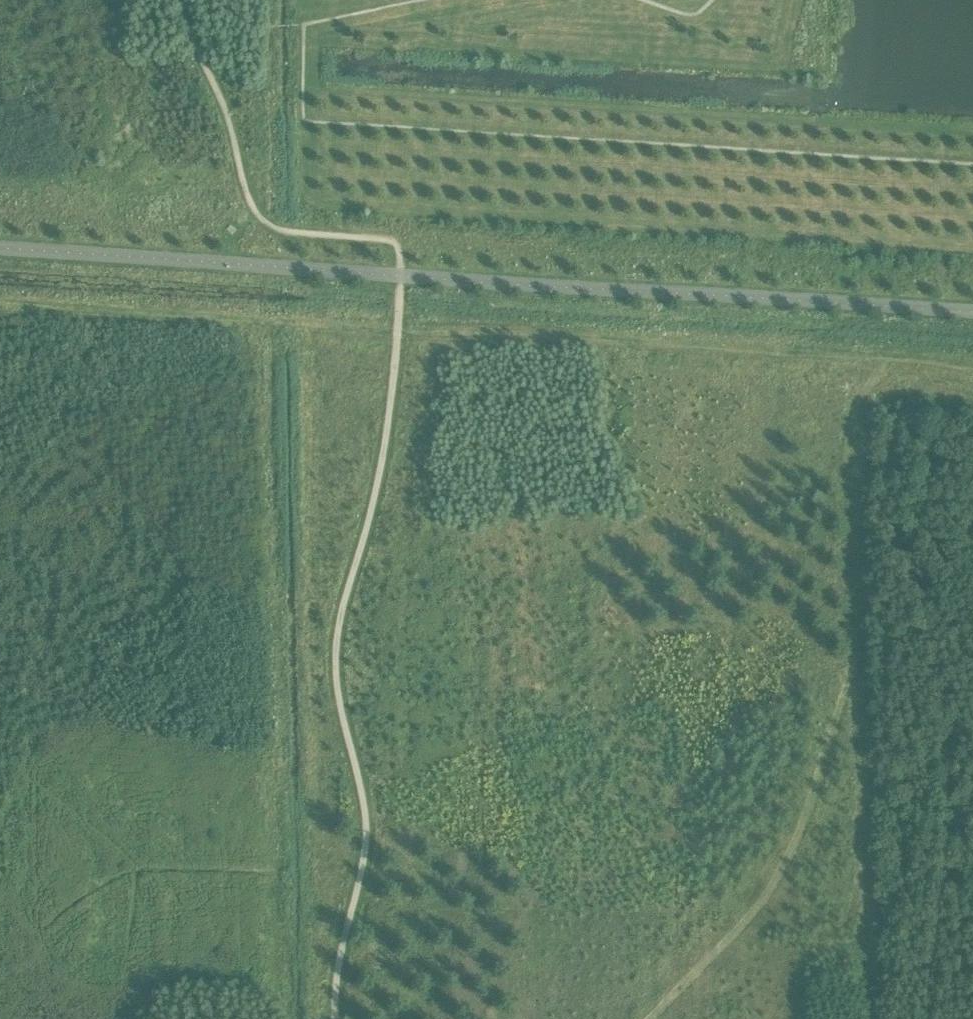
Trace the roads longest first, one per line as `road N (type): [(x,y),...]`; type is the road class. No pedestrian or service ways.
road 1 (track): [(399,324),(947,365),(972,373)]
road 2 (track): [(170,315),(399,324)]

